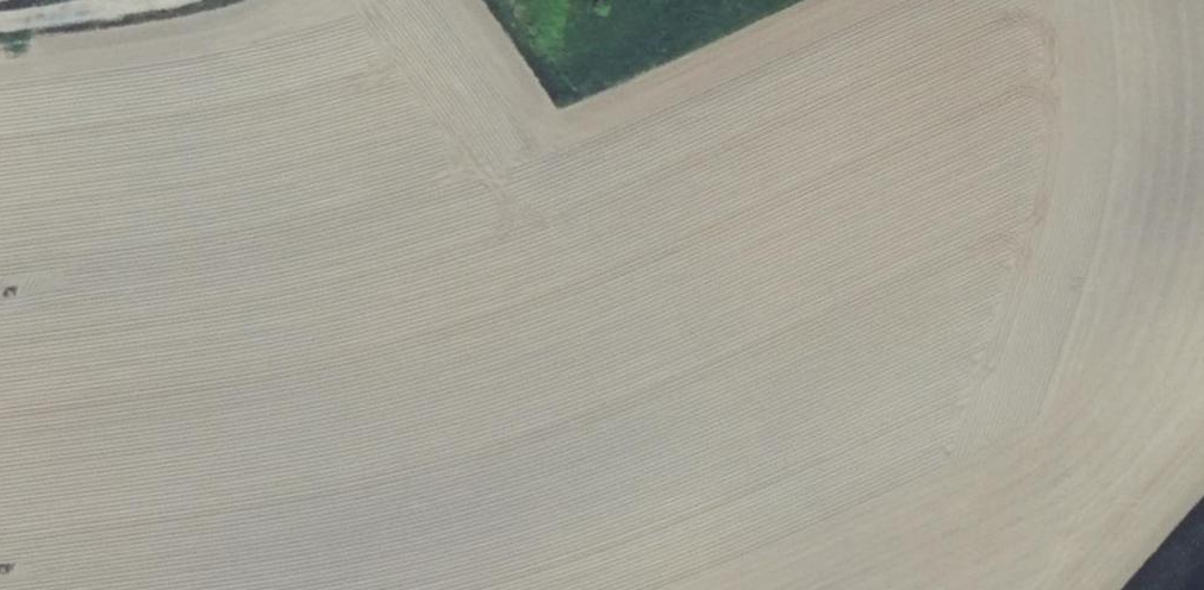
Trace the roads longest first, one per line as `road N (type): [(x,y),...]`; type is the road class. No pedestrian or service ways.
road 1 (track): [(0,24),(166,0)]

